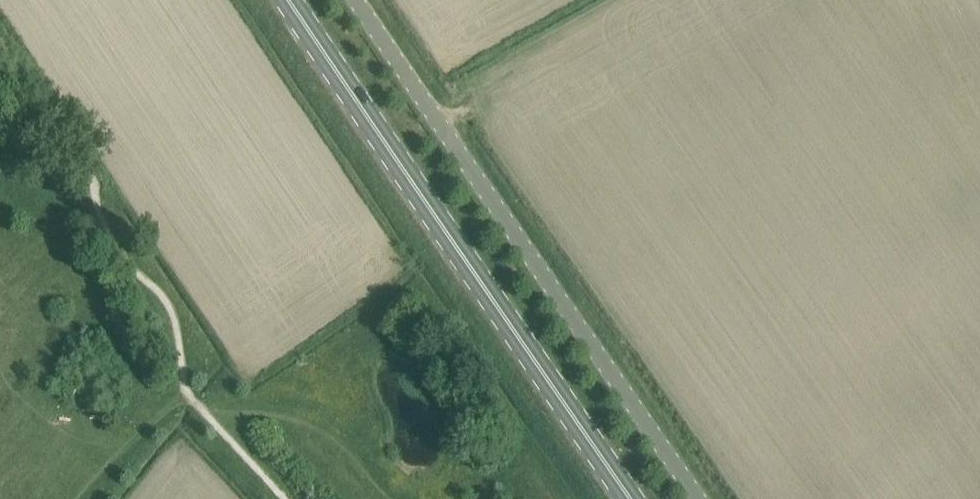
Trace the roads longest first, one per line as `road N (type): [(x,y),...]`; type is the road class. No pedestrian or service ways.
road 1 (unclassified): [(369,0),(709,498)]
road 2 (secondary): [(637,498),(298,0)]

